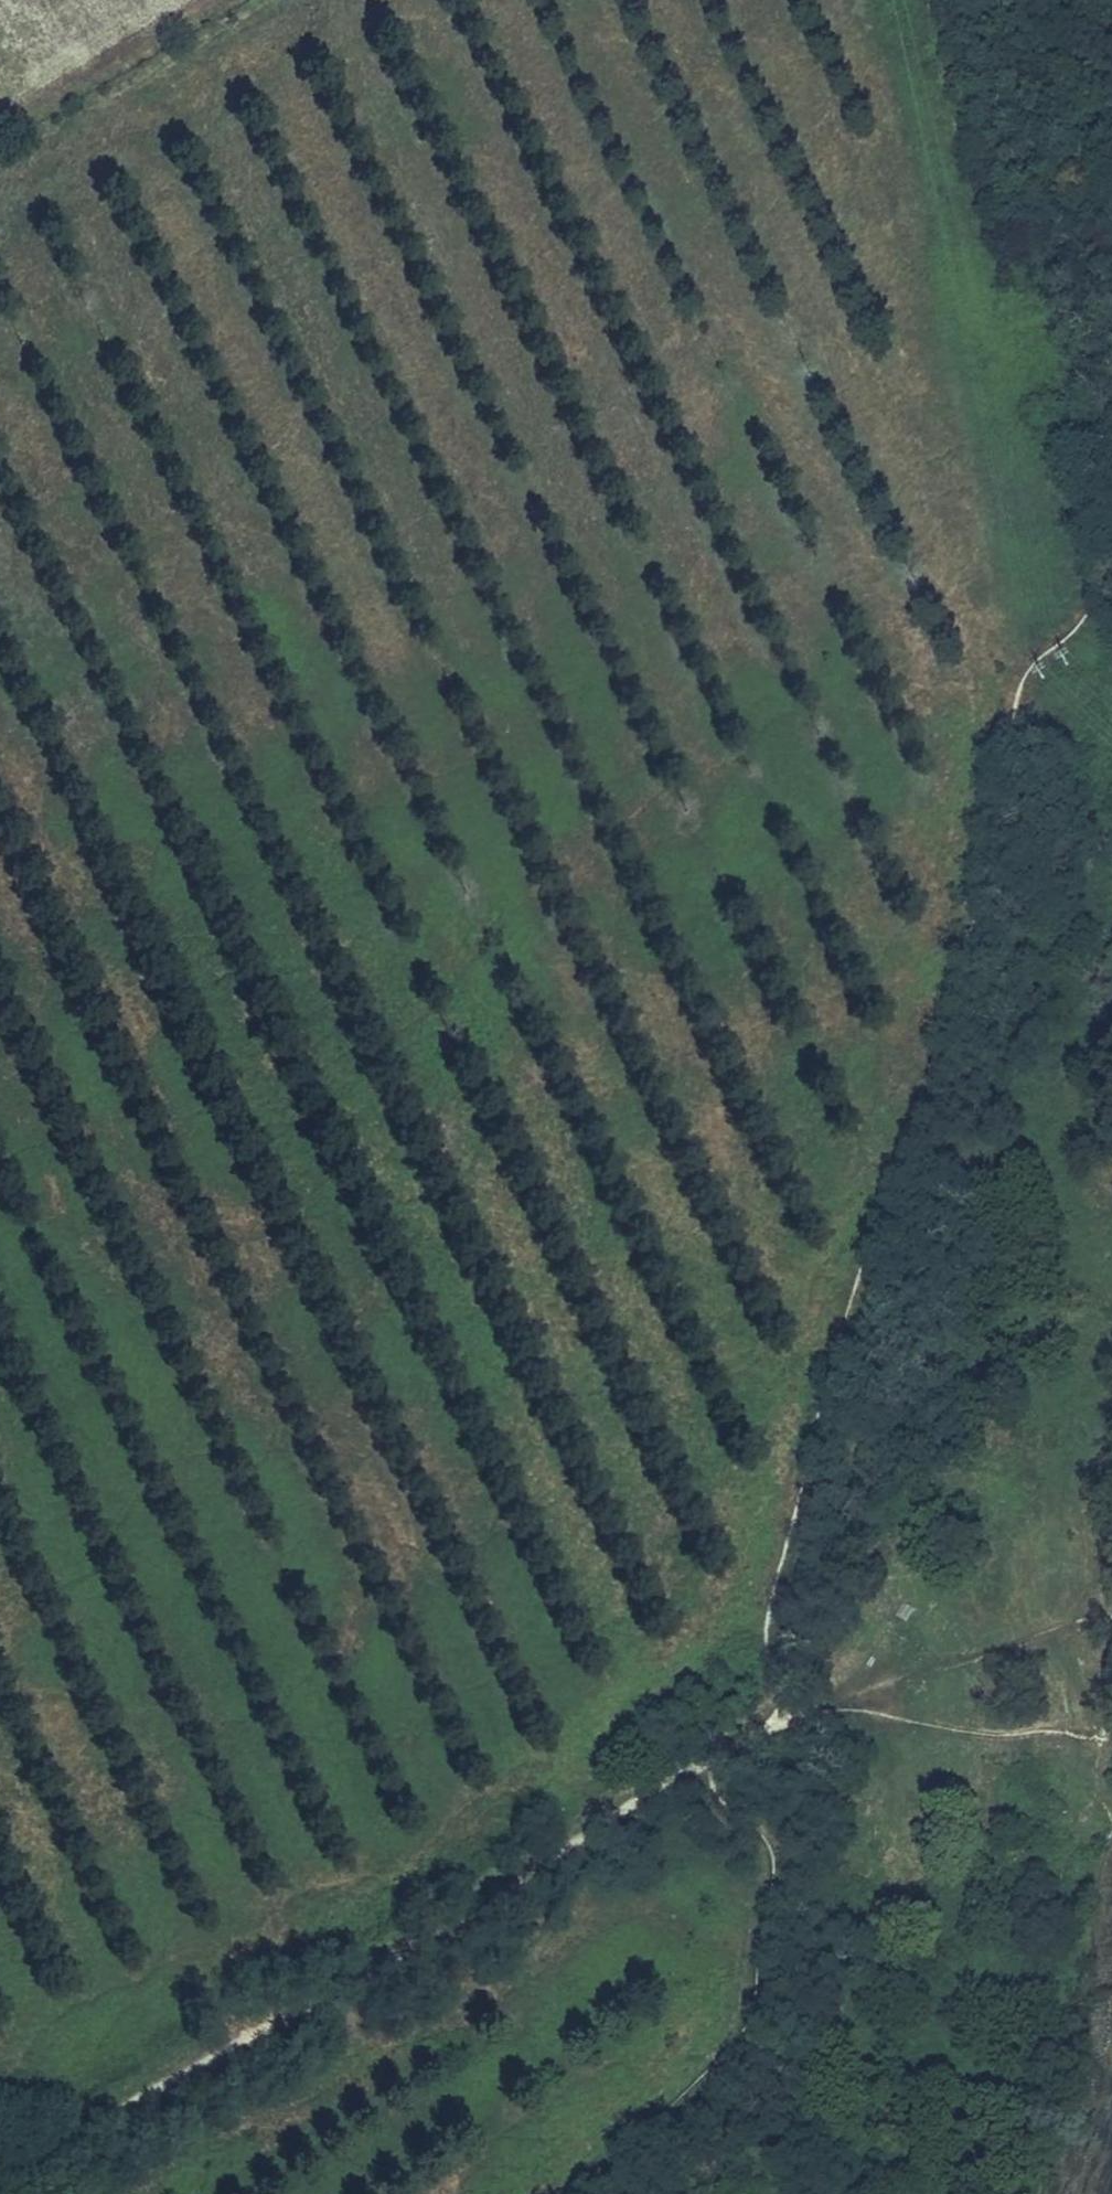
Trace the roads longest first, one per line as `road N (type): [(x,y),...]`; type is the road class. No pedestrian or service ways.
road 1 (track): [(0,2161),(97,2120),(446,1930),(706,1763)]

